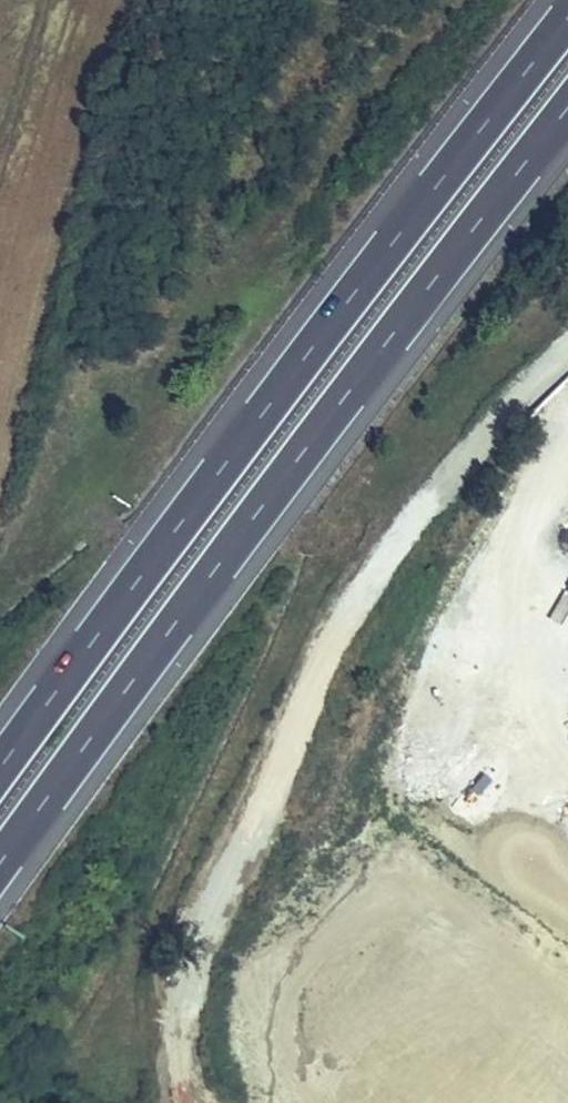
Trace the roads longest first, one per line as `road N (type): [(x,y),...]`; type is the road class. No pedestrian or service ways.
road 1 (motorway): [(0,861),(567,109)]
road 2 (motorway): [(567,20),(0,770)]
road 3 (track): [(182,1102),(178,1010),(186,979),(332,640),(432,497),(567,346)]

